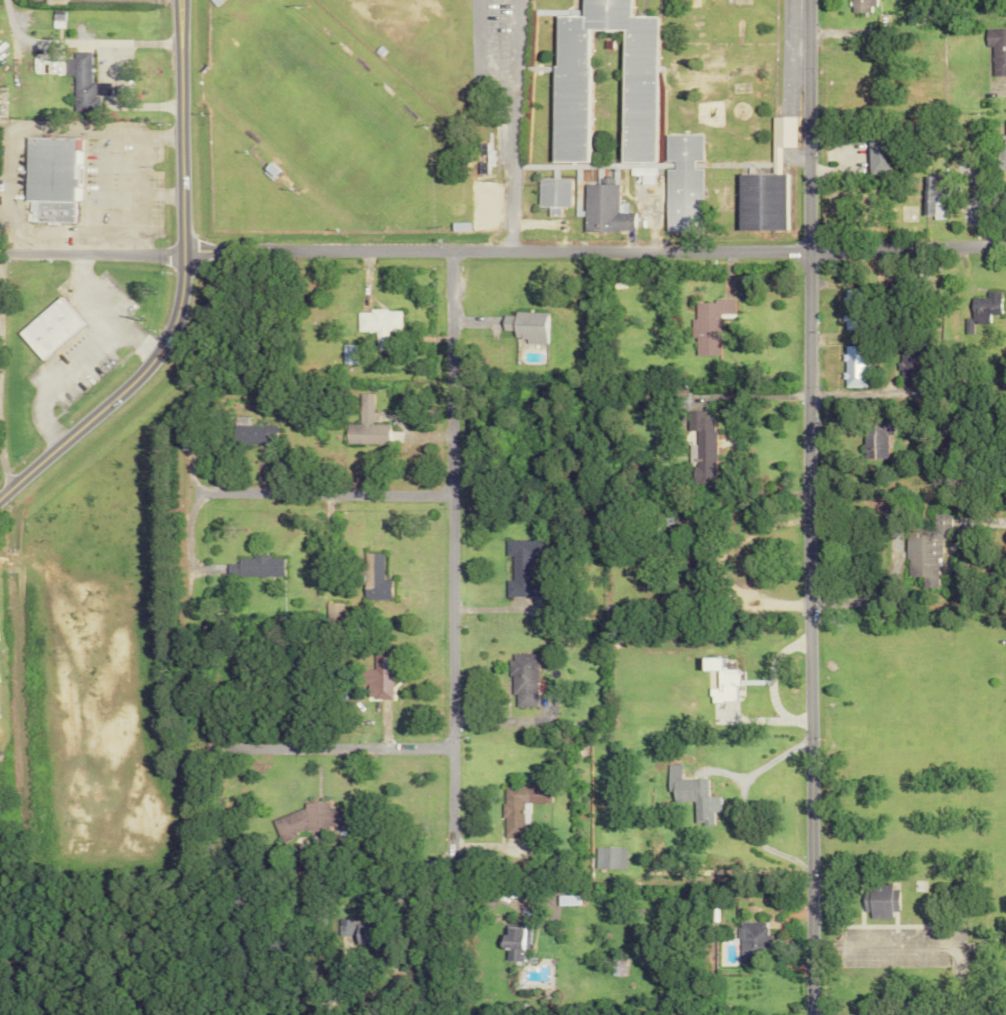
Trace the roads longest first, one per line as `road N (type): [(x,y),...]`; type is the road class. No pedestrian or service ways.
road 1 (residential): [(813,1014),(804,0)]
road 2 (residential): [(1005,246),(180,255)]
road 3 (residential): [(389,855),(422,863),(446,847),(448,249)]
road 4 (primary): [(0,499),(146,366),(170,323),(180,255),(176,0)]
road 5 (residential): [(450,493),(202,491),(184,568)]
road 6 (residential): [(12,488),(0,254)]
road 7 (residential): [(214,747),(445,745)]
road 8 (residential): [(145,1009),(353,1014)]
road 9 (tertiary): [(180,255),(0,254)]

